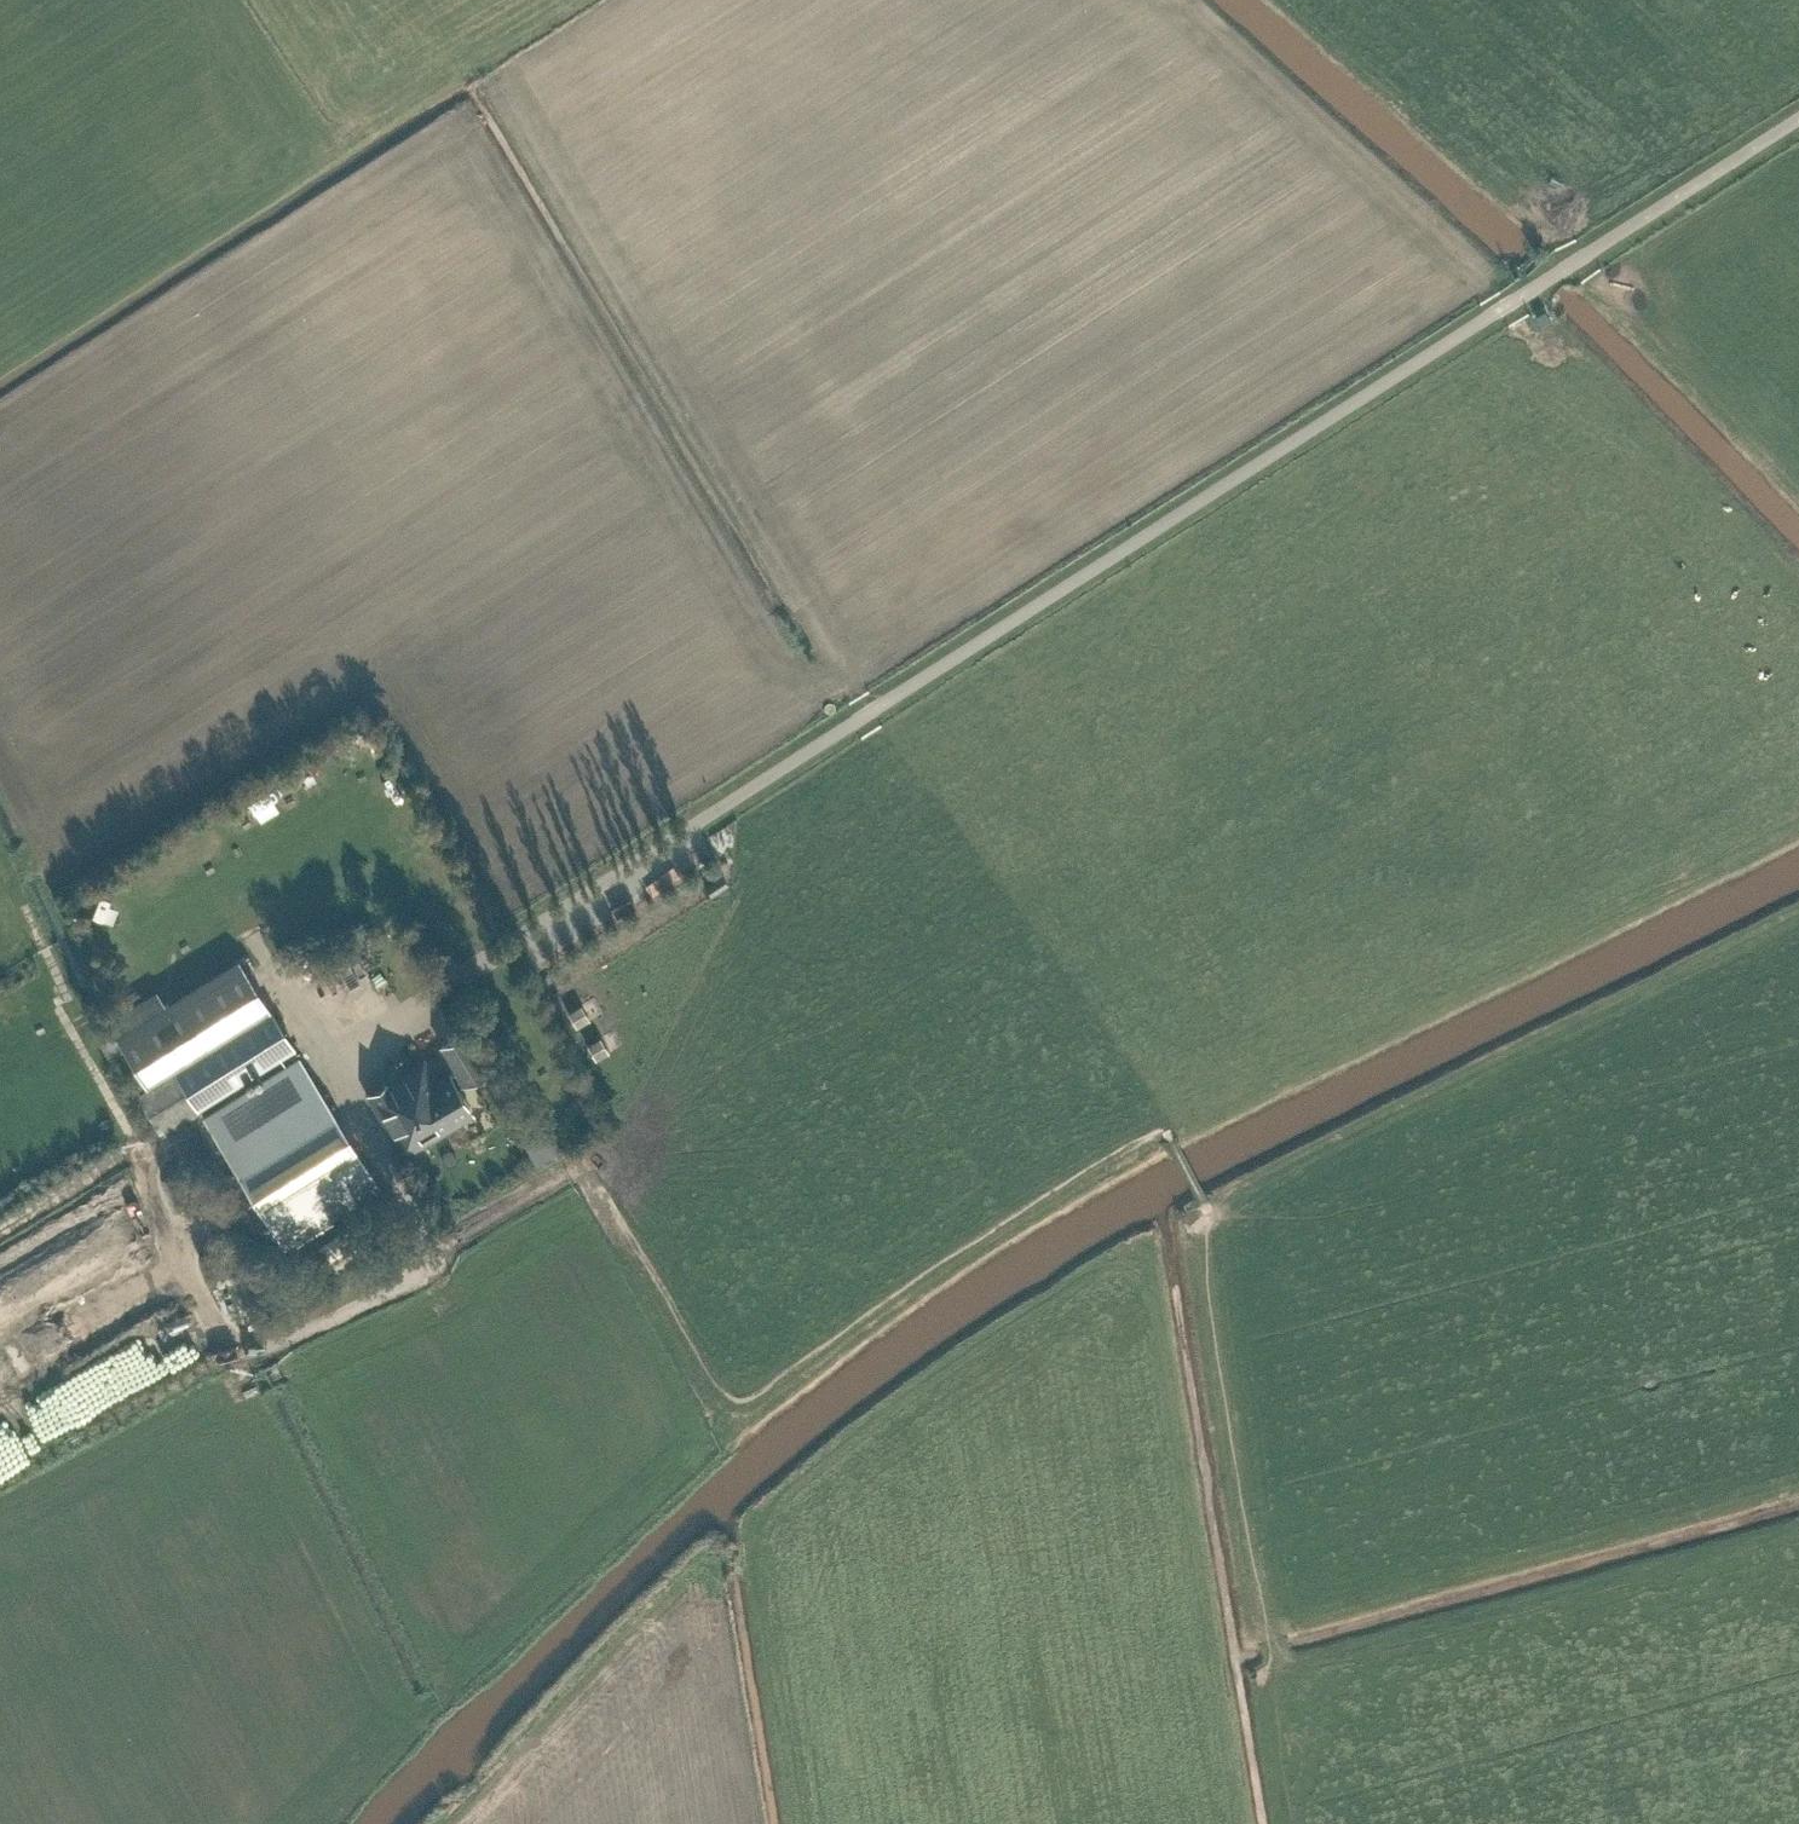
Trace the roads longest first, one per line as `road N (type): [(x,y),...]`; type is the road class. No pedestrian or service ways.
road 1 (unclassified): [(341,1052),(1798,118)]
road 2 (track): [(143,1162),(195,1295),(229,1344),(252,1348),(418,1279),(431,1254),(347,1100),(341,1052)]

